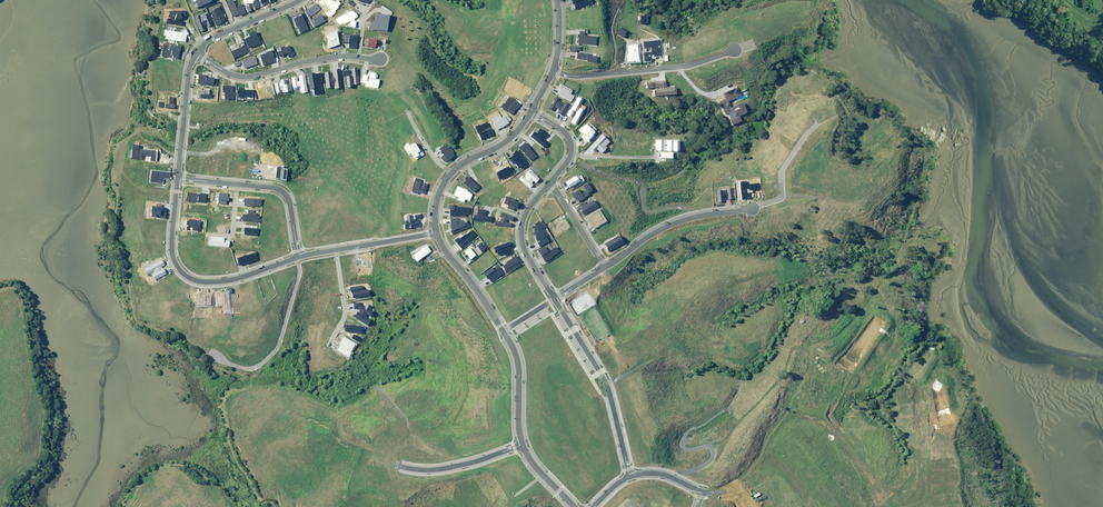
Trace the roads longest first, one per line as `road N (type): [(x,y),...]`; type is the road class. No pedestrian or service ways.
road 1 (residential): [(438,235),(512,346),(524,448)]
road 2 (residential): [(604,266),(689,219),(783,201),(809,209)]
road 3 (residential): [(178,178),(173,242),(188,276),(217,282),(295,256)]
road 4 (residential): [(553,69),(575,76),(686,66),(734,51)]
road 5 (residential): [(295,256),(301,271),(278,346),(256,370),(212,354)]
road 6 (residential): [(197,52),(245,77),(358,57)]
road 7 (residential): [(197,52),(178,178)]
road 8 (residential): [(524,448),(441,469),(400,467)]
road 9 (residential): [(591,506),(616,485),(650,473),(702,491)]
road 10 (residential): [(551,180),(531,204),(522,236),(546,285)]

